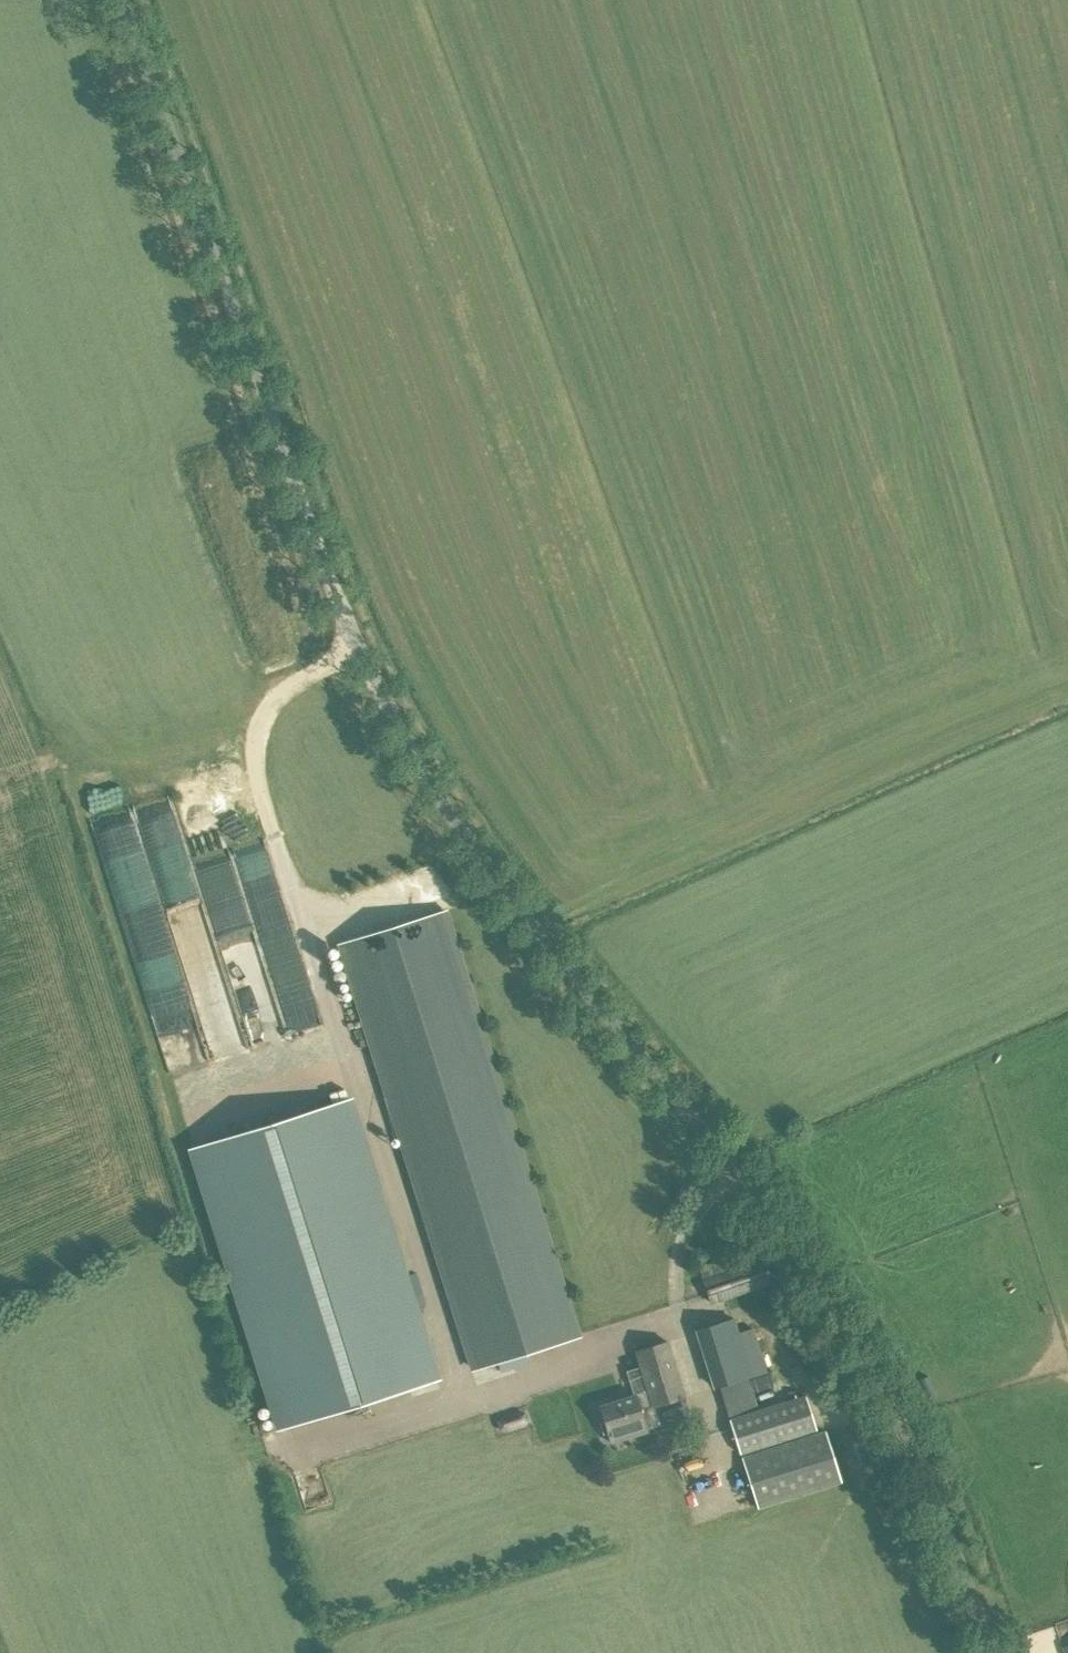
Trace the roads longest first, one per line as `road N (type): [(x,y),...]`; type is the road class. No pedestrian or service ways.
road 1 (unclassified): [(993,1652),(853,1298),(546,938),(425,781),(366,676),(124,0)]

